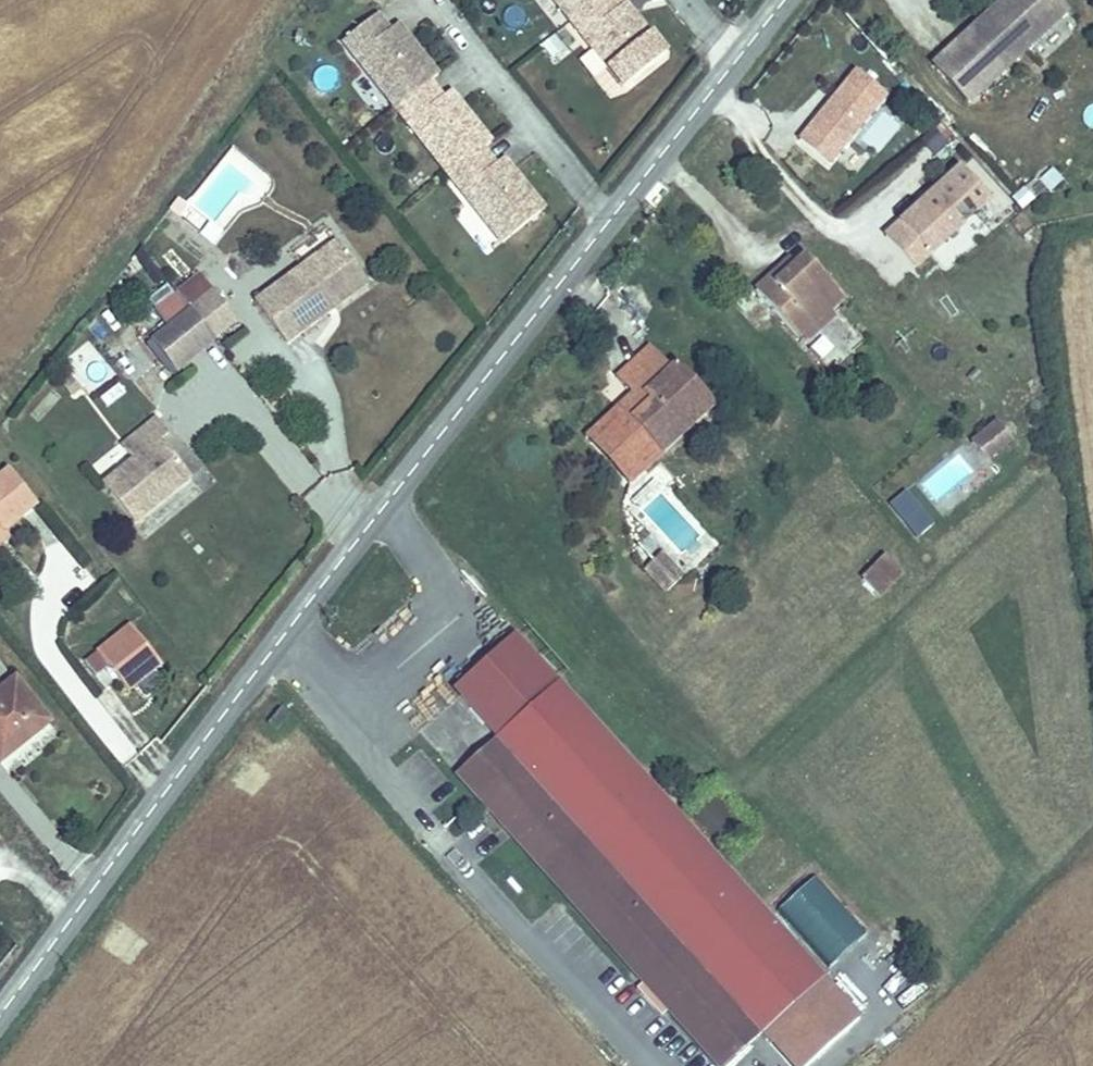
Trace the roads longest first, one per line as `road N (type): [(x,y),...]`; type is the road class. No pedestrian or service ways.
road 1 (tertiary): [(0,1009),(427,445),(780,0)]
road 2 (track): [(1092,401),(1073,265)]

